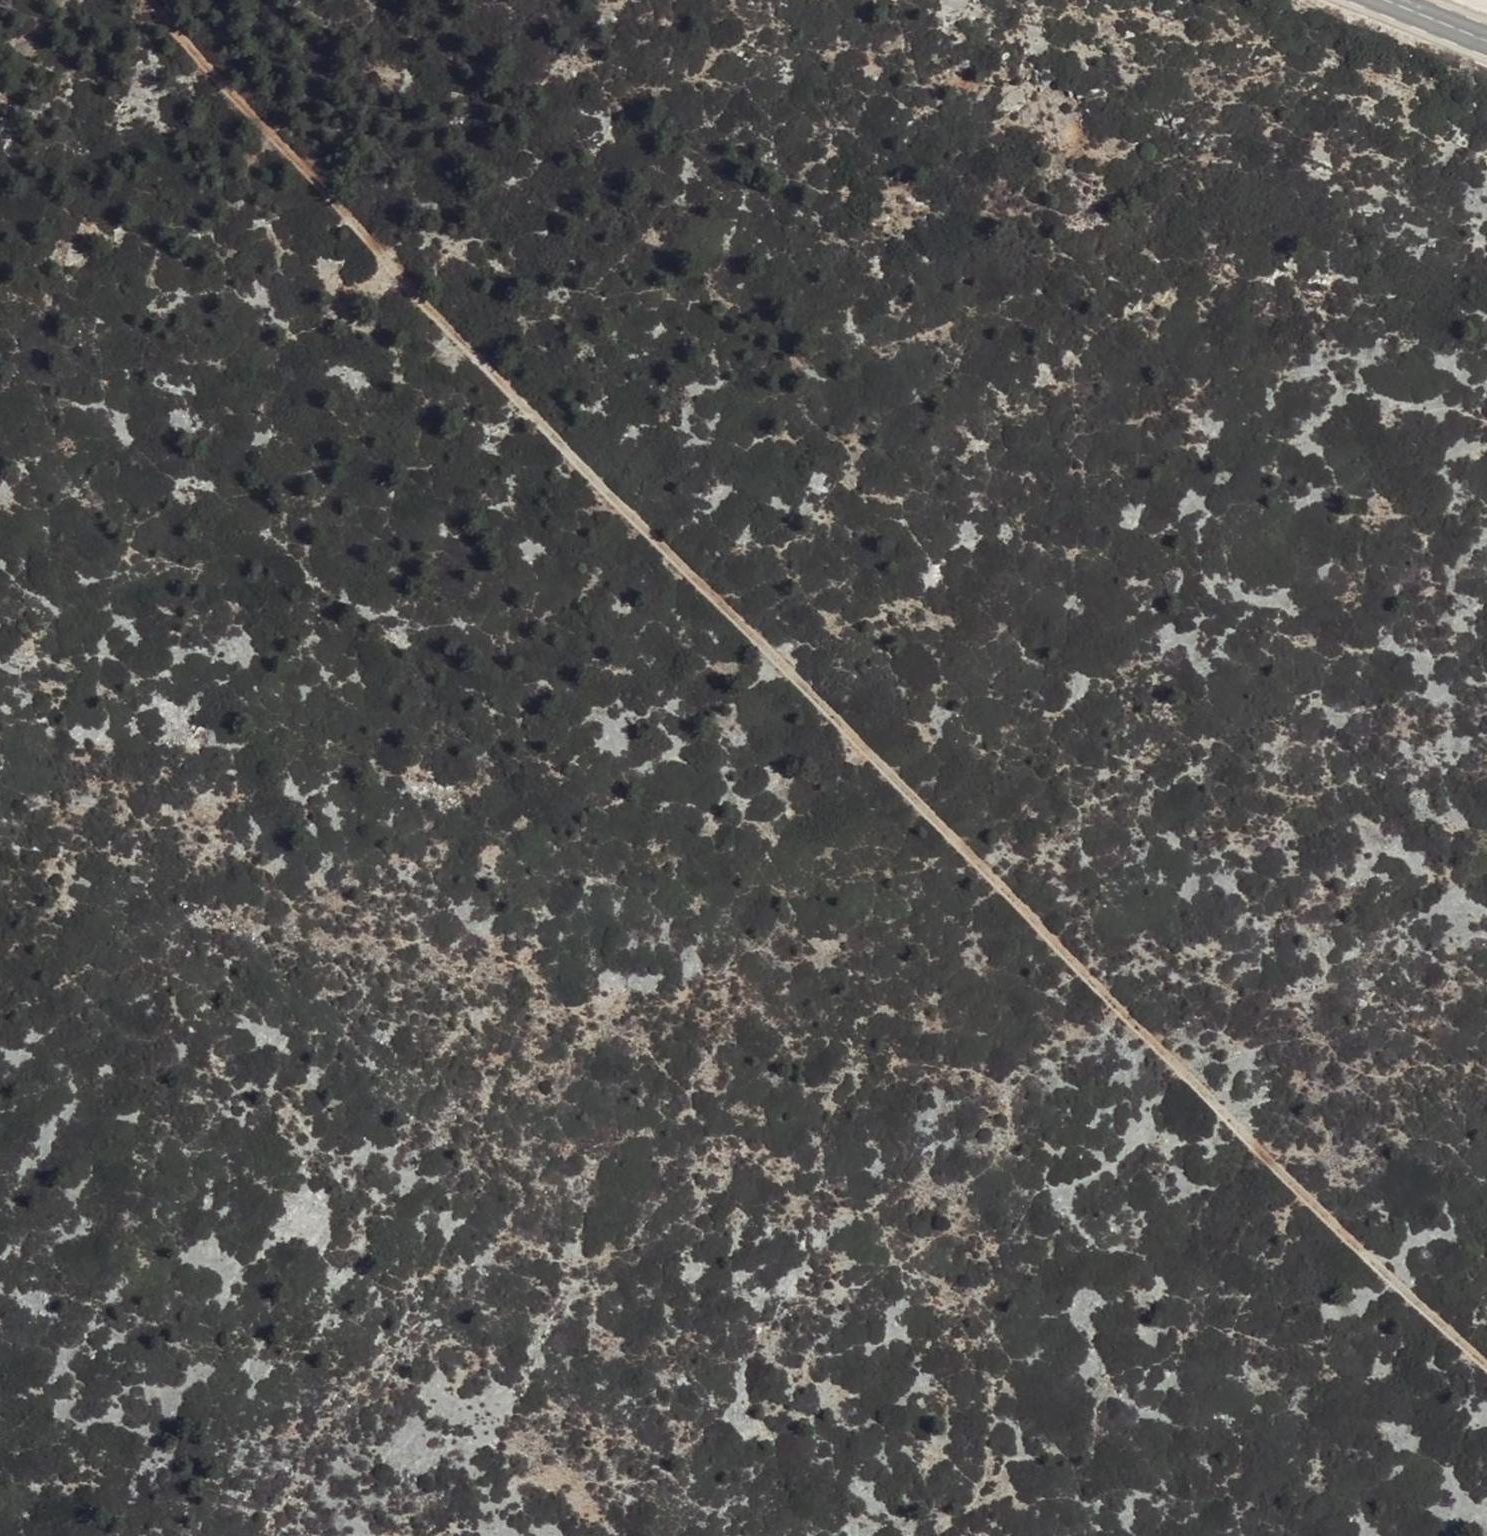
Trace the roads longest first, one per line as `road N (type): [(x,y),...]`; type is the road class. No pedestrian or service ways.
road 1 (track): [(144,0),(480,370),(999,897),(1486,1370)]

